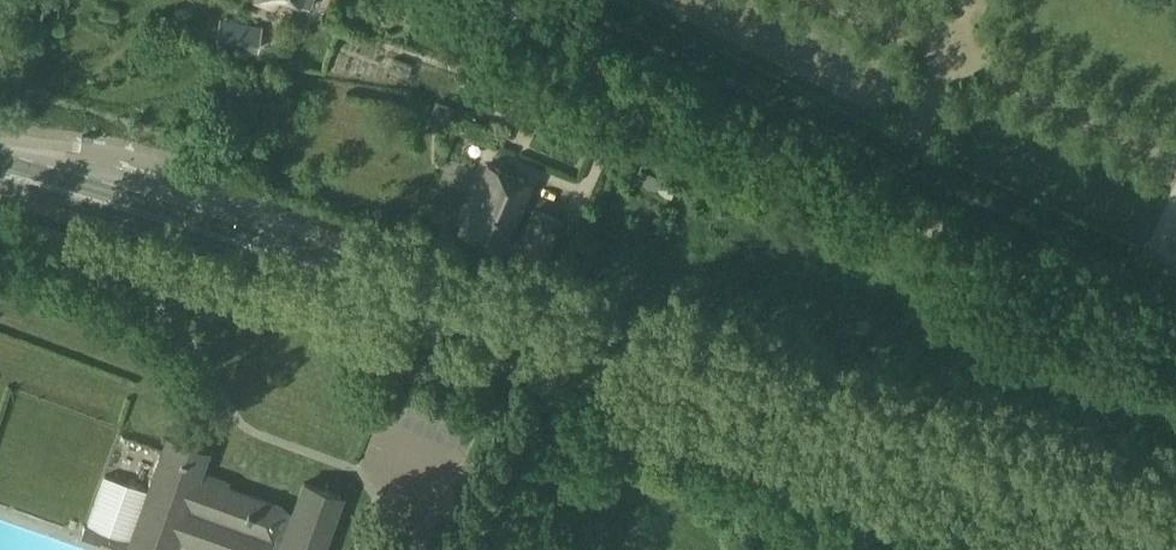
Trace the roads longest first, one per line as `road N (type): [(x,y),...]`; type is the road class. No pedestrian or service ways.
road 1 (tertiary): [(1175,515),(229,239)]
road 2 (unclassified): [(1175,335),(474,0)]
road 3 (tertiary): [(229,239),(0,166)]
road 4 (tertiary): [(0,190),(229,239)]

